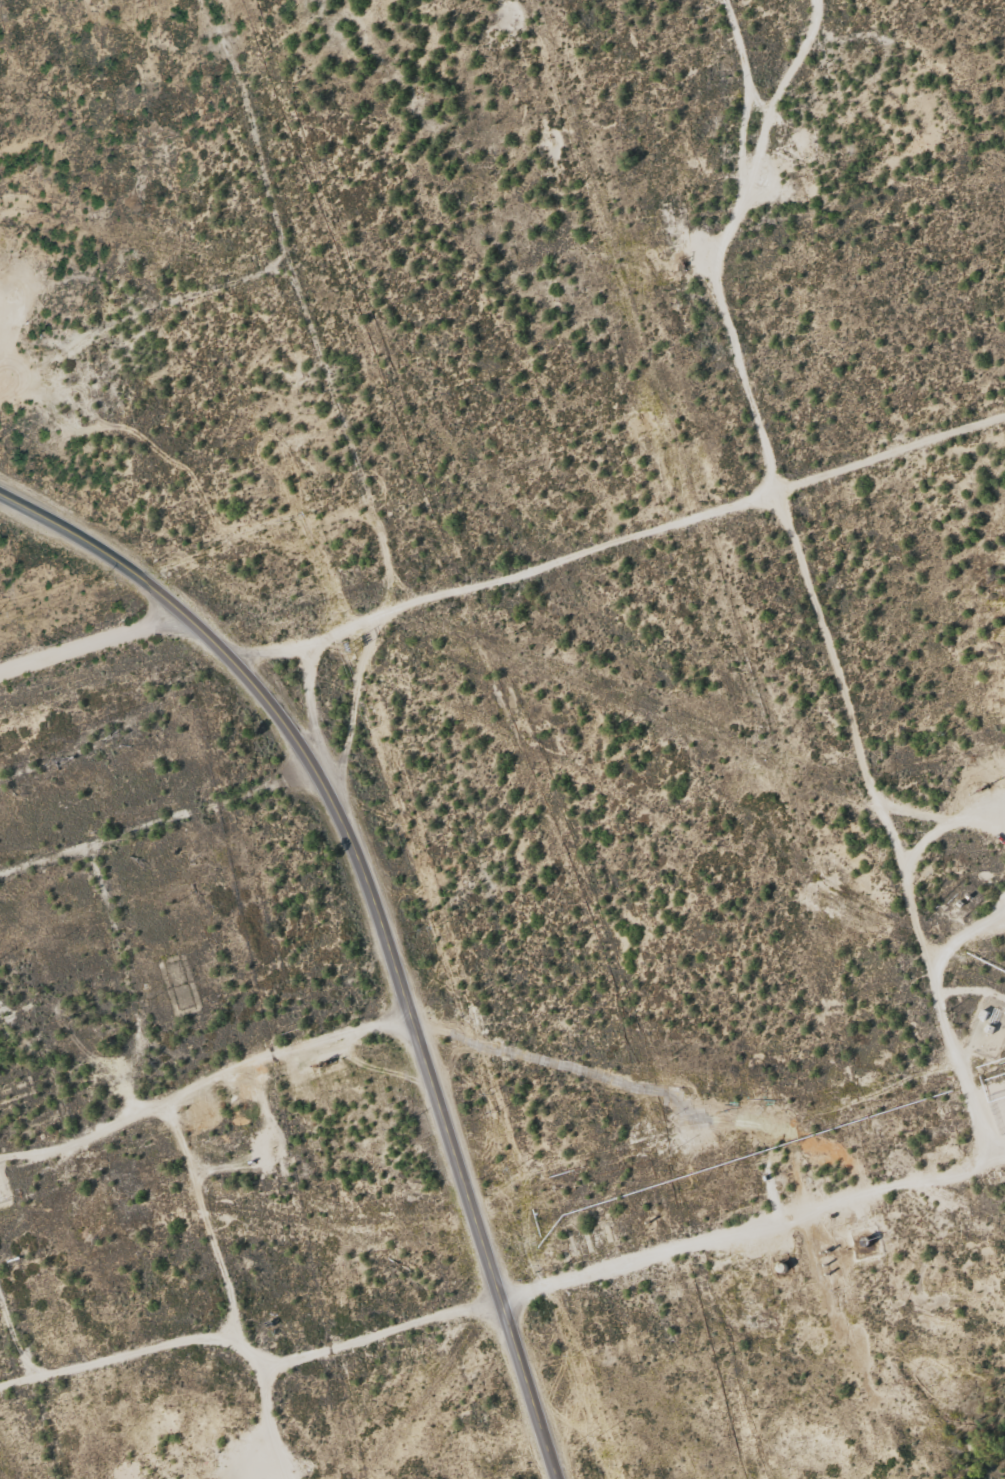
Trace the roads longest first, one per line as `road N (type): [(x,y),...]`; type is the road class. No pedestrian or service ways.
road 1 (secondary): [(0,489),(124,560),(177,603),(272,701),(314,762),(377,898),(558,1478)]
road 2 (track): [(957,1003),(899,821),(879,810),(724,342),(749,187),(739,71),(716,0)]
road 3 (track): [(346,821),(393,609),(338,388),(323,388),(253,161),(175,0)]
road 4 (track): [(1004,435),(393,609),(328,639),(234,658)]
road 5 (track): [(268,1379),(499,1296),(1004,1185)]
road 6 (track): [(123,881),(301,1478)]
road 7 (track): [(0,375),(286,268)]
road 8 (track): [(1004,931),(957,1003),(1004,1155)]
road 9 (track): [(190,615),(0,672)]

